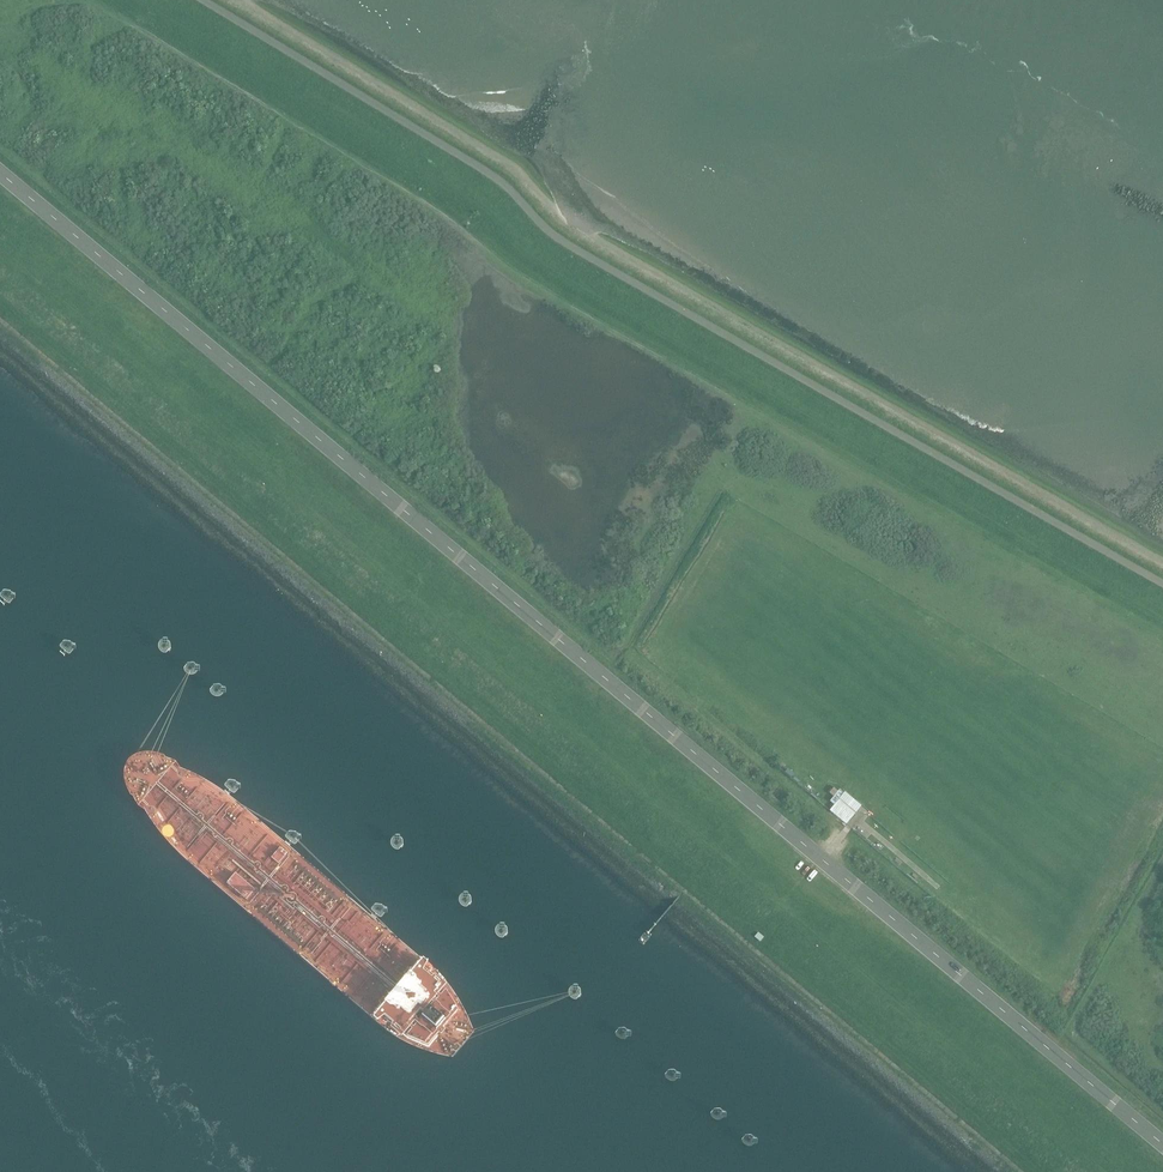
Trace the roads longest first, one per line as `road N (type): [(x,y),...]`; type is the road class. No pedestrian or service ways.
road 1 (tertiary): [(1162,1144),(0,172)]

